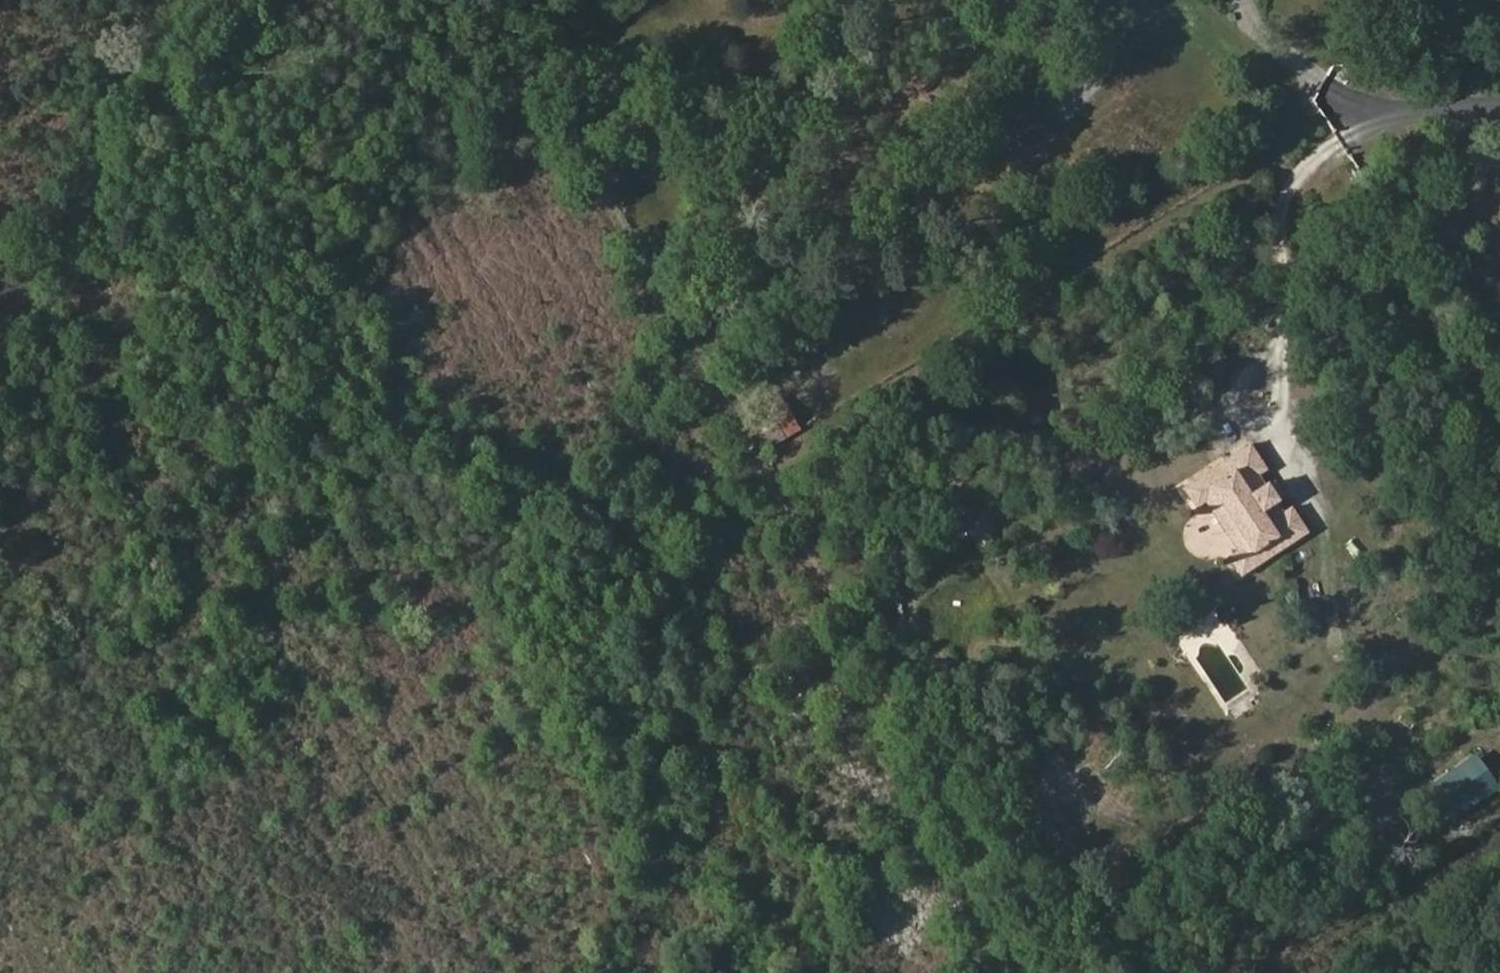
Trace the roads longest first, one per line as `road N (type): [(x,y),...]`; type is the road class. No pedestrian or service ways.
road 1 (residential): [(1499,104),(1377,113)]

